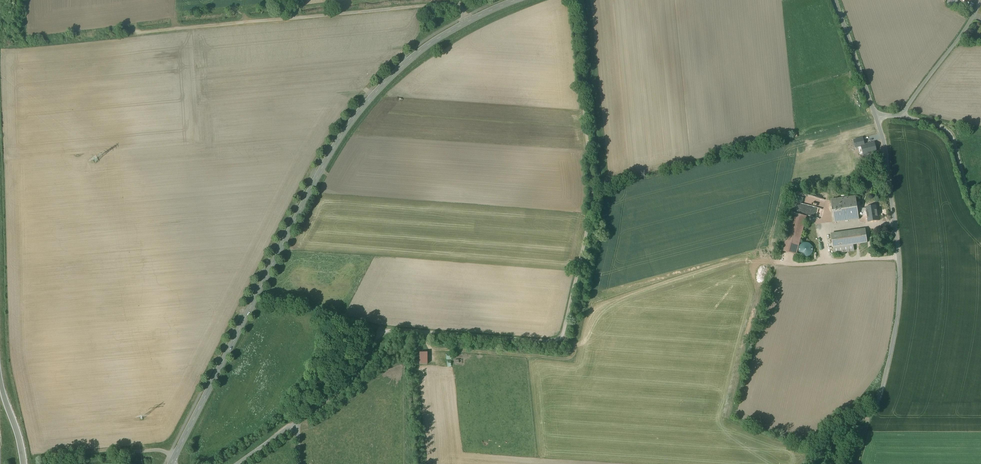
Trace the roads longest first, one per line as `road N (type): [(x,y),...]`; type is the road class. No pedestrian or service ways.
road 1 (tertiary): [(171,463),(335,146),(387,80),(469,20)]
road 2 (residential): [(877,115),(899,246),(890,350),(876,403),(837,427),(808,463)]
road 3 (residential): [(904,108),(950,129),(980,209)]
road 4 (residential): [(978,0),(904,108)]
road 5 (residential): [(836,0),(877,115)]

